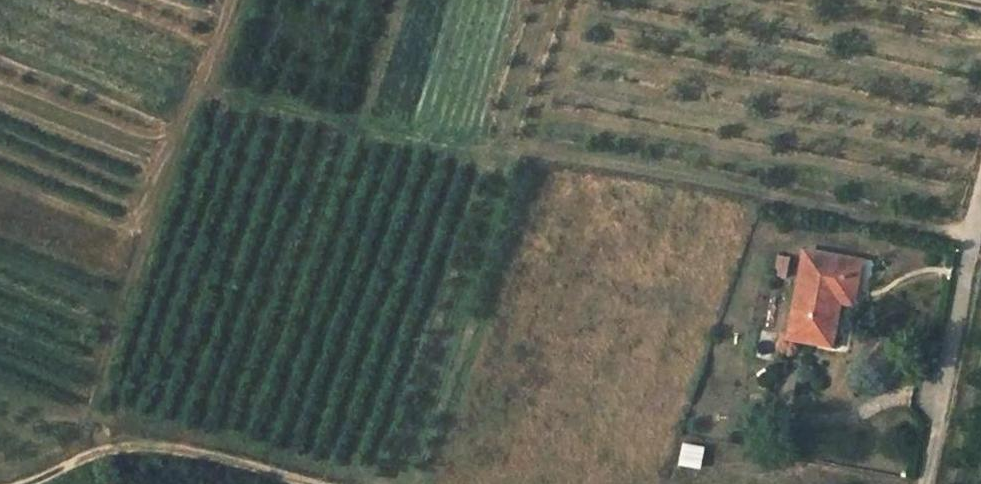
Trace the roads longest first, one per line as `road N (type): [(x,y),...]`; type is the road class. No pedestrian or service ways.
road 1 (track): [(58,475),(87,413),(222,0)]
road 2 (residential): [(980,195),(923,483)]
road 3 (track): [(293,483),(160,454),(110,458),(58,475)]

